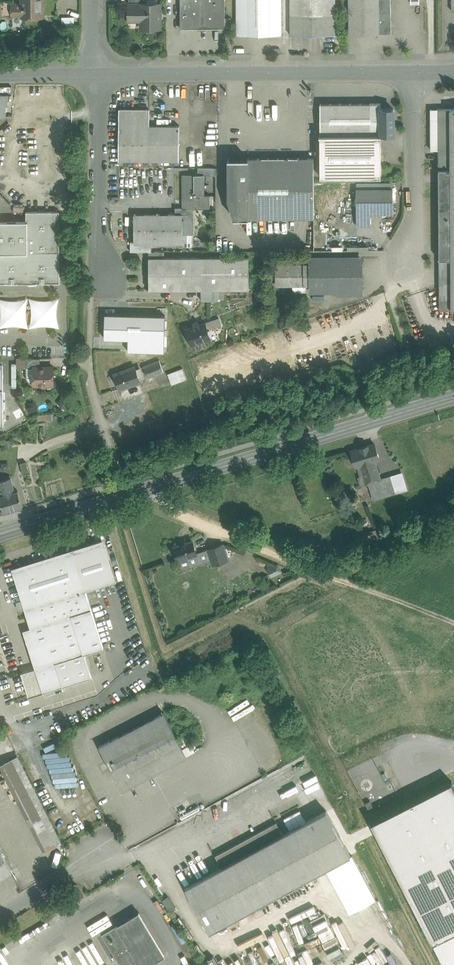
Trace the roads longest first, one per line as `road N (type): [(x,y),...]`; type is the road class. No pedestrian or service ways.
road 1 (primary): [(0,534),(453,397)]
road 2 (unclassified): [(95,74),(415,72)]
road 3 (unclassified): [(95,74),(98,241),(108,276)]
road 4 (residential): [(415,72),(414,210),(404,260)]
road 5 (unclassified): [(0,915),(104,853)]

